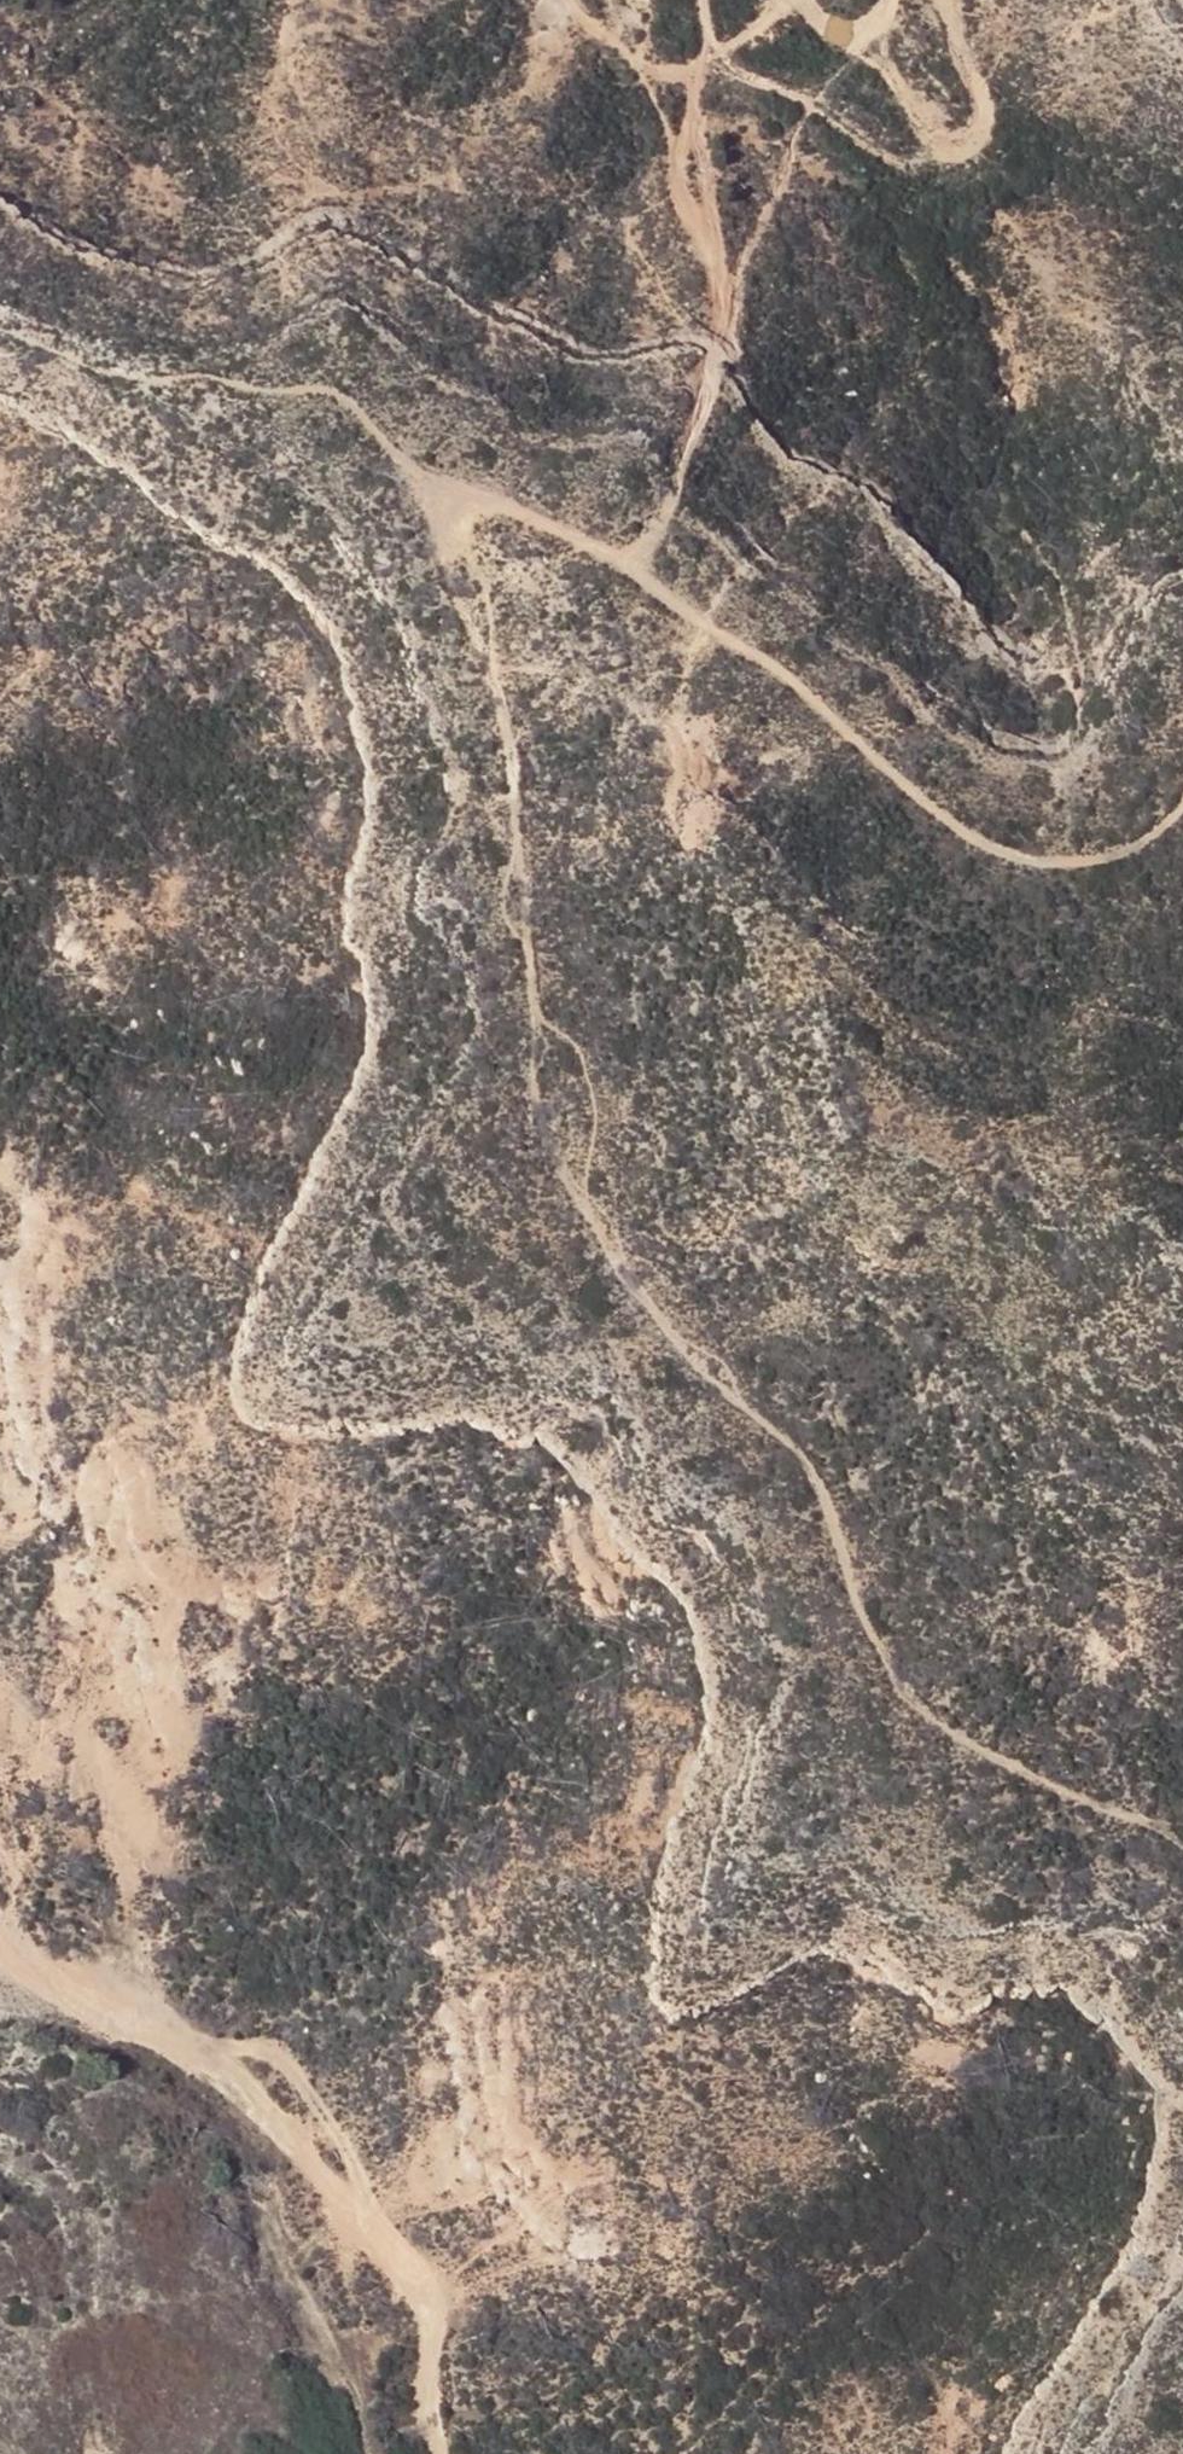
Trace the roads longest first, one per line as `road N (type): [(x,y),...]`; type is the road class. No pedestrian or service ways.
road 1 (track): [(0,1936),(48,1979),(200,2051),(415,2278),(429,2325),(426,2413),(439,2453)]
road 2 (track): [(713,44),(673,171),(718,300),(693,402),(626,556)]

